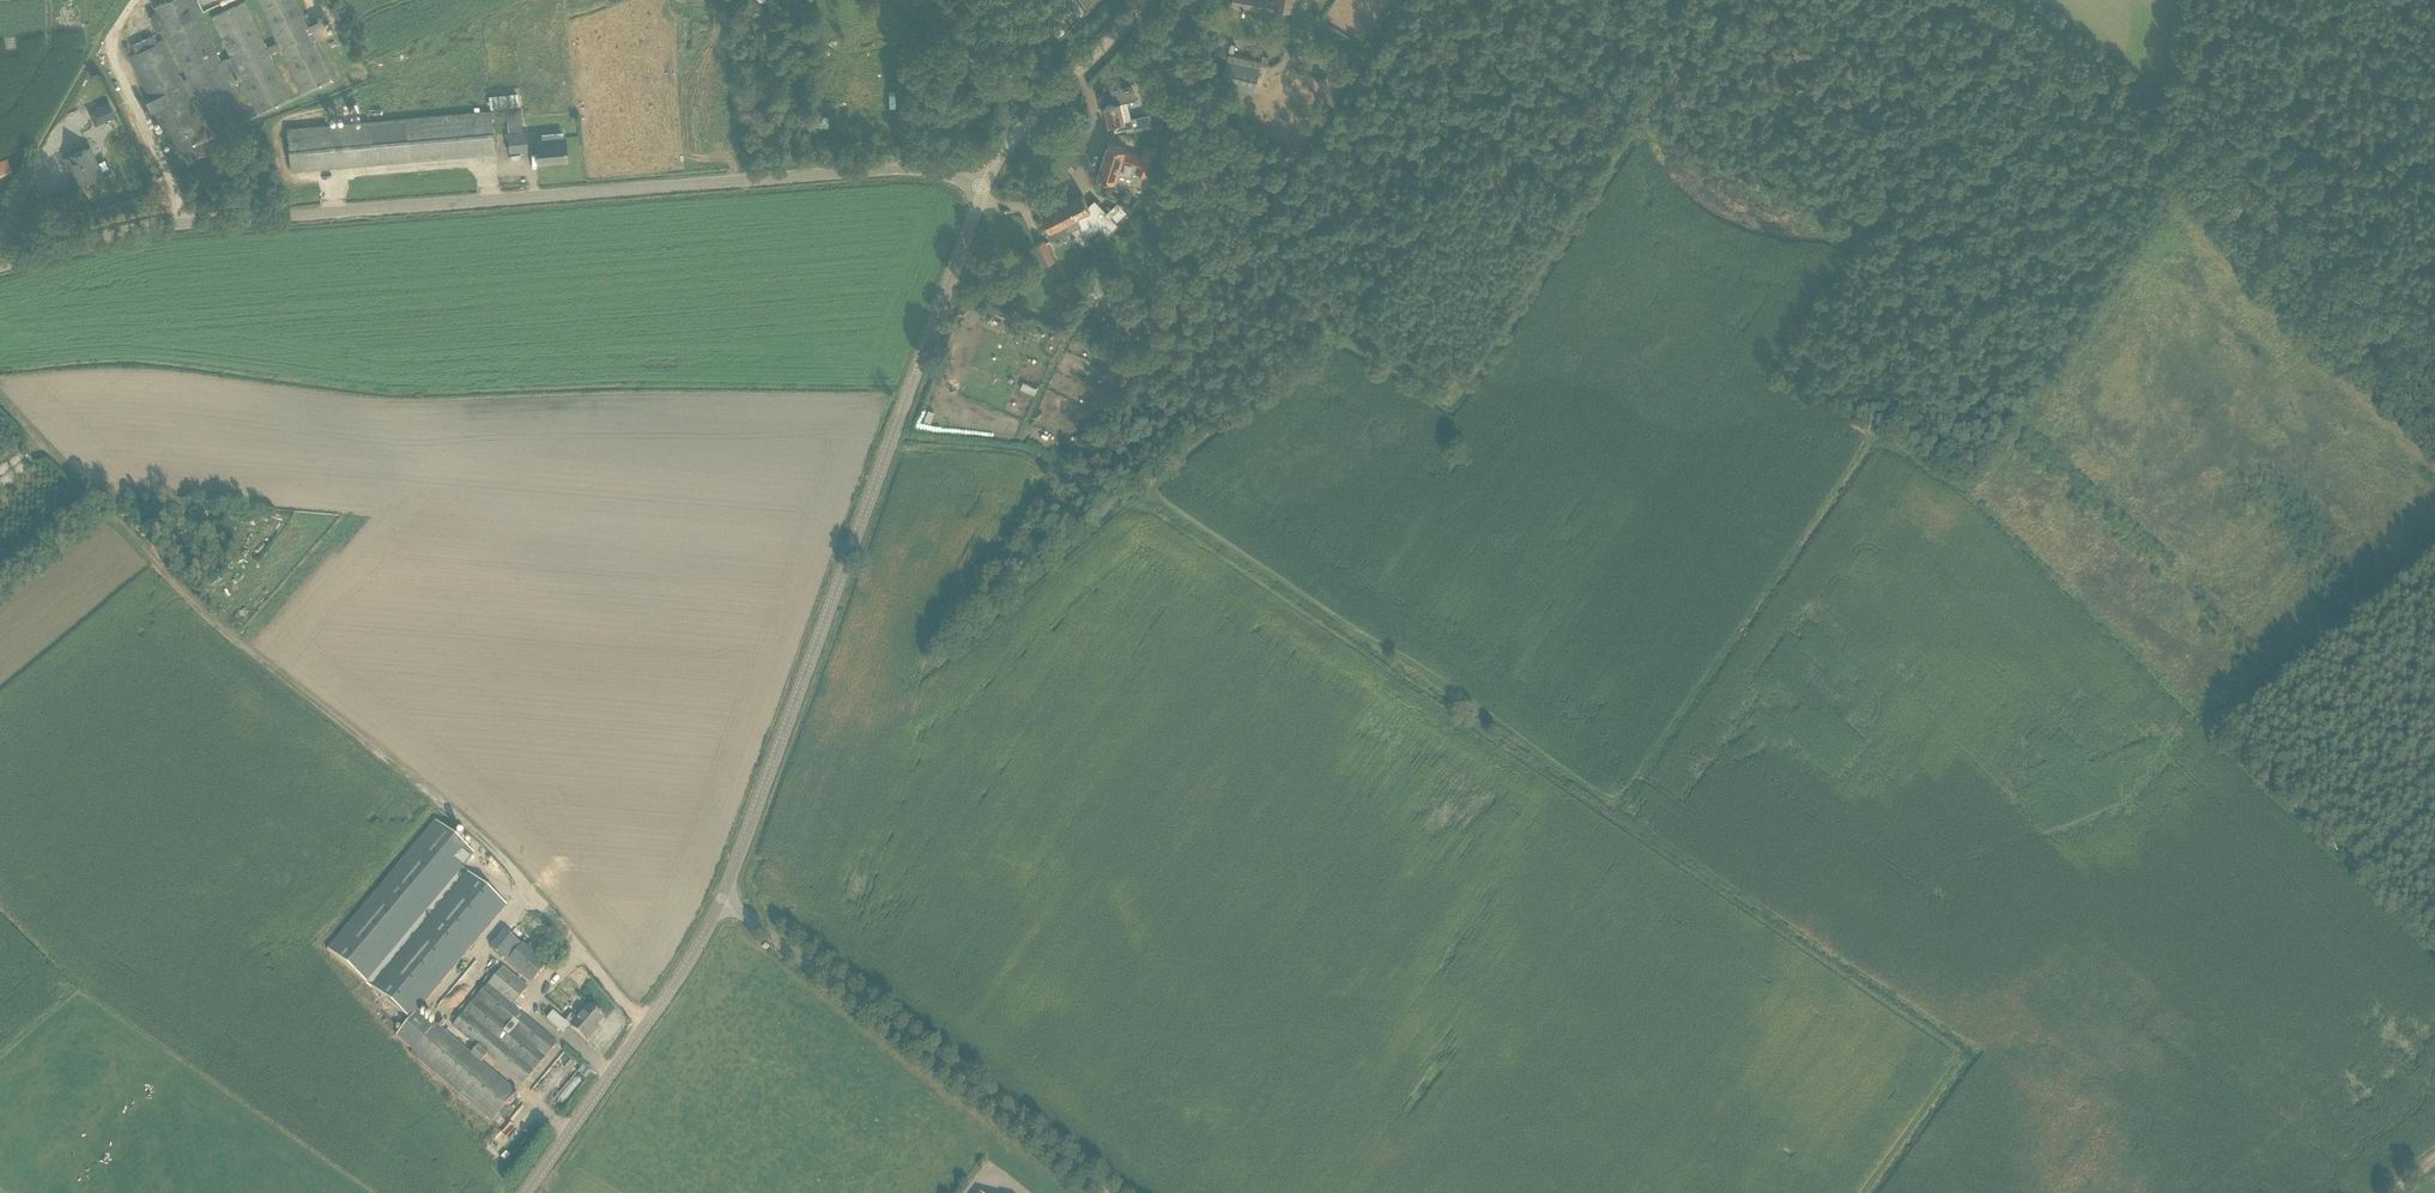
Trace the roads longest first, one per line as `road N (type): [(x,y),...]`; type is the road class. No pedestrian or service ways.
road 1 (unclassified): [(0,266),(120,234),(203,222),(906,169),(984,189)]
road 2 (track): [(0,396),(192,604),(492,847),(646,1023)]
road 3 (tertiary): [(722,898),(979,199)]
road 4 (unclassified): [(1101,1192),(722,898)]
road 5 (track): [(2009,0),(2319,218)]
road 6 (tertiary): [(526,1192),(683,971),(722,898)]
road 7 (unclassified): [(979,199),(1033,206),(1077,176),(1093,150),(1095,114),(1073,77)]
road 8 (unclassified): [(0,219),(97,48)]
road 9 (track): [(2319,218),(2434,77)]
road 10 (track): [(2319,218),(2434,313)]
road 11 (tertiary): [(984,189),(1011,141),(1073,77)]

